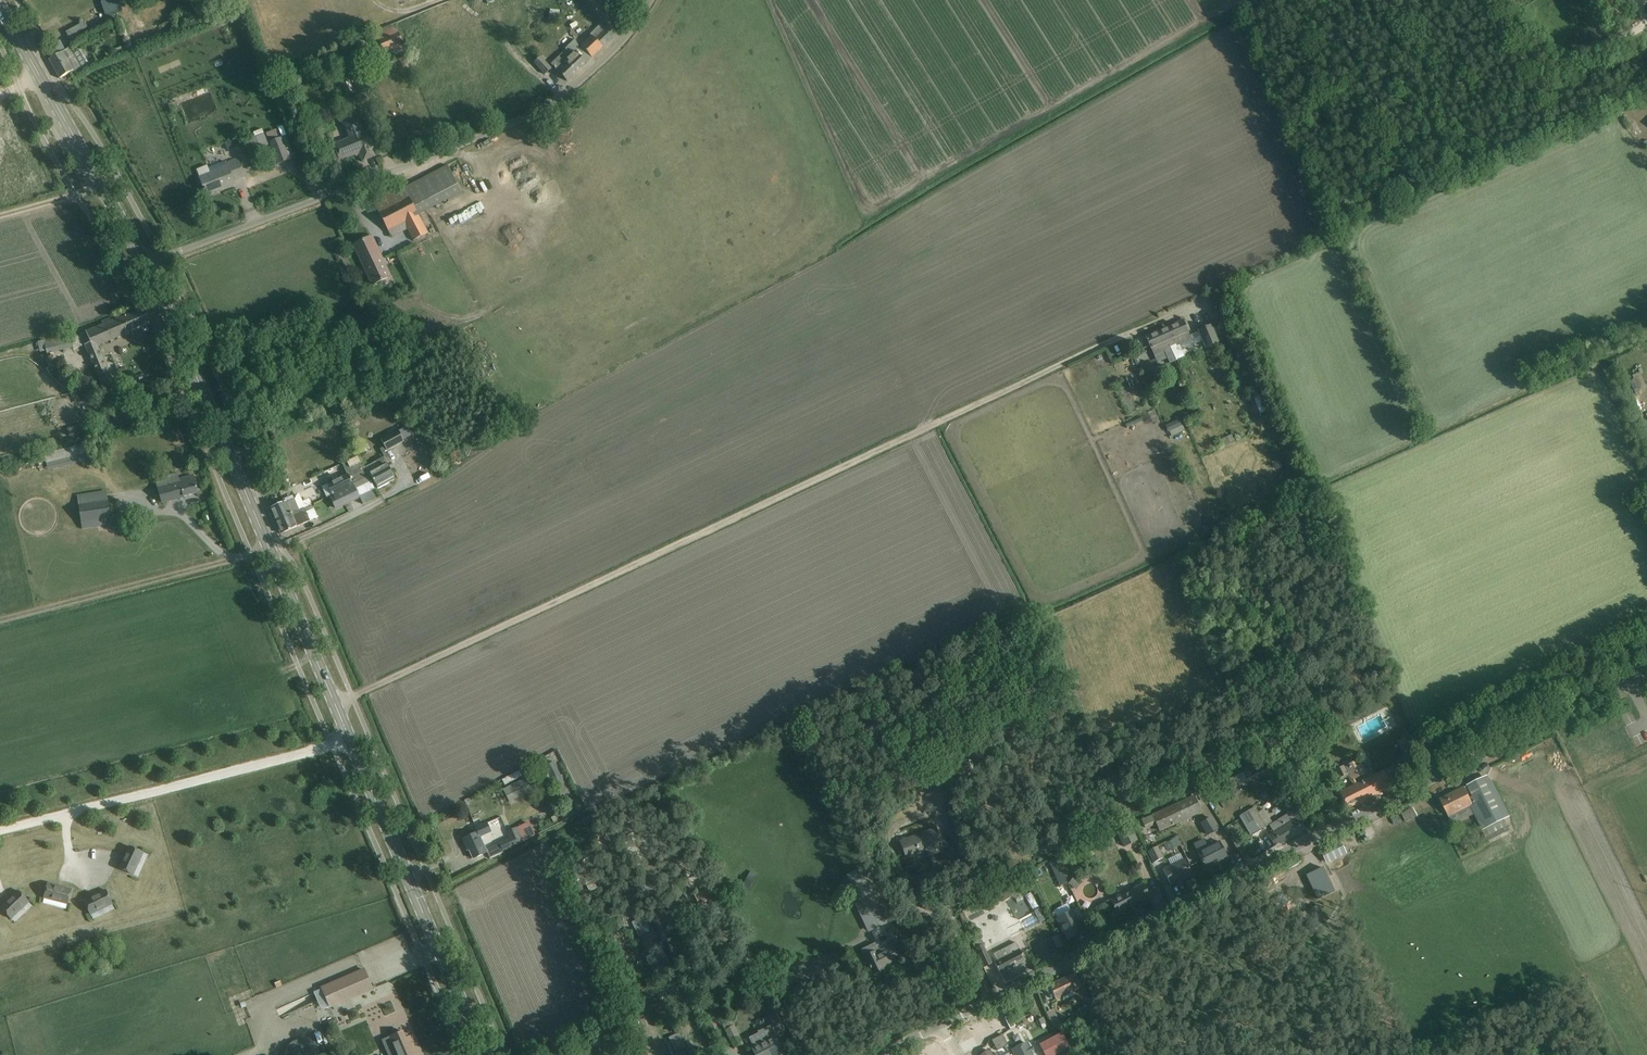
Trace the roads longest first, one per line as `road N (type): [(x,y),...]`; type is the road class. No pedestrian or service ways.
road 1 (track): [(338,705),(1201,299)]
road 2 (primary): [(485,1054),(147,267)]
road 3 (unclassified): [(885,1054),(1646,671)]
road 4 (unclassified): [(147,267),(532,115),(613,51),(653,0)]
road 5 (track): [(0,832),(350,738)]
road 6 (primary): [(147,267),(0,8)]

